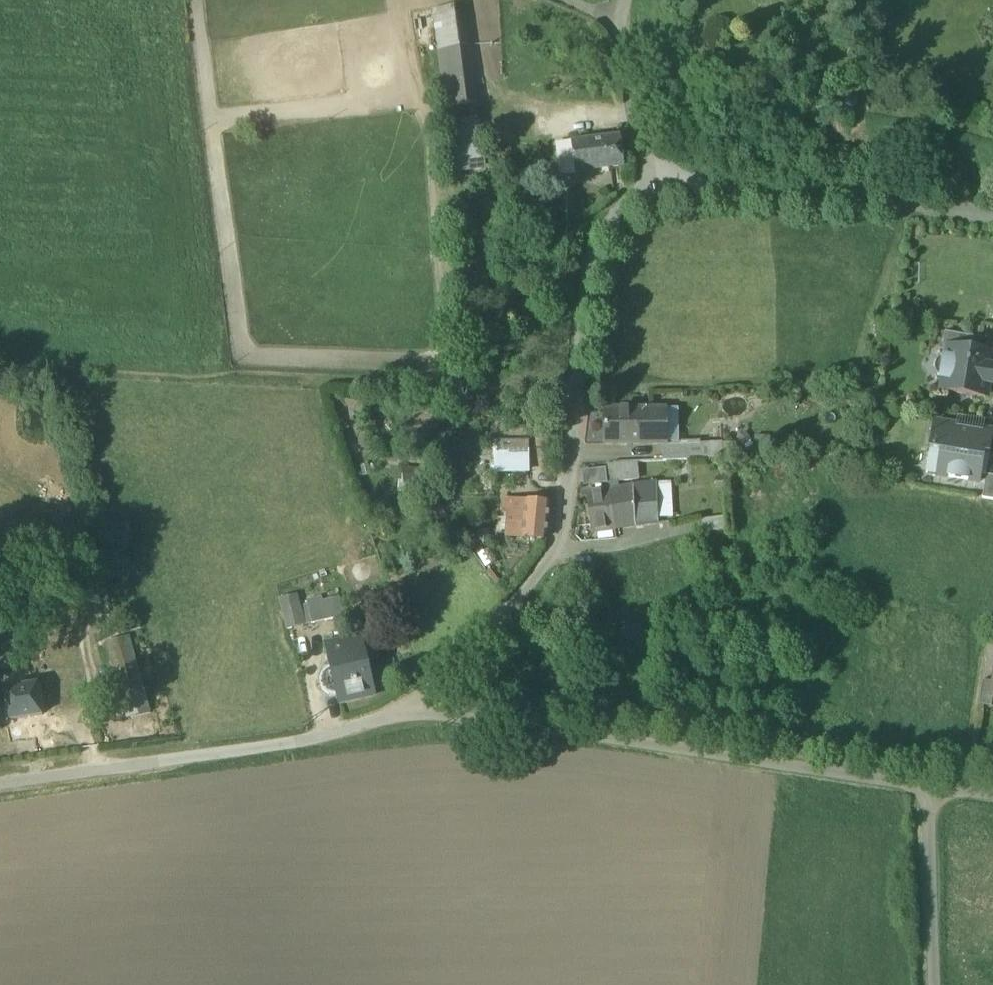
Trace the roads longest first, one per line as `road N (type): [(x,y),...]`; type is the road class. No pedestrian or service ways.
road 1 (residential): [(655,172),(601,223),(583,276),(563,544),(410,718)]
road 2 (residential): [(410,718),(924,785)]
road 3 (unclassified): [(0,786),(310,745),(410,718)]
road 4 (track): [(223,375),(577,395)]
road 5 (residential): [(992,211),(655,172)]
road 6 (track): [(223,375),(0,365)]
road 7 (residential): [(930,984),(924,785)]
road 8 (residential): [(655,172),(620,27)]

